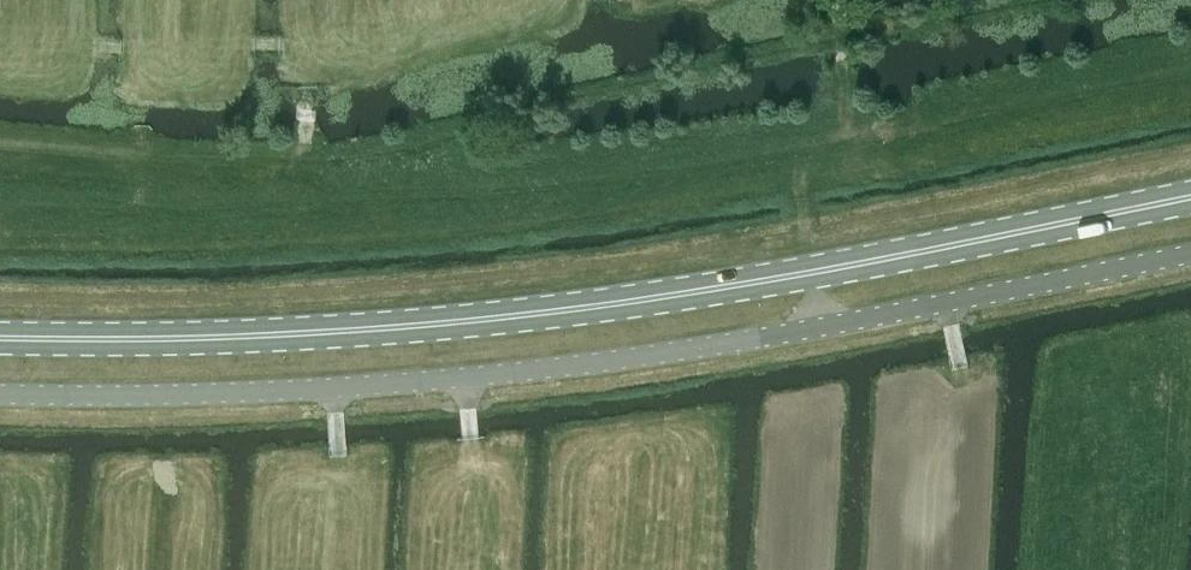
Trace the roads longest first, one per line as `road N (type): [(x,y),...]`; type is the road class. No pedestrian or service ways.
road 1 (unclassified): [(1190,247),(816,321),(477,375),(0,391)]
road 2 (primary): [(0,337),(254,336),(605,304),(1190,197)]
road 3 (track): [(800,173),(816,321)]

